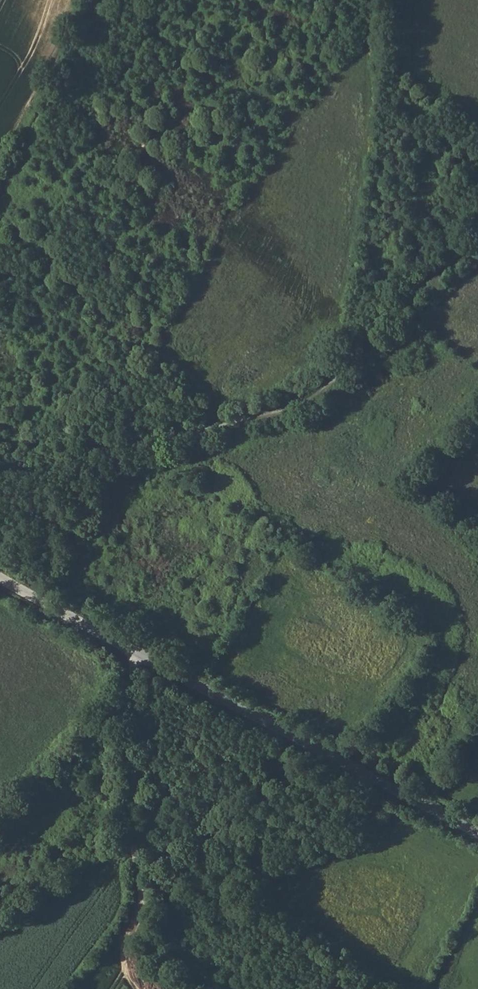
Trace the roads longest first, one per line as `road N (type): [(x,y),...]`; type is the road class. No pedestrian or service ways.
road 1 (track): [(0,484),(304,403),(477,239)]
road 2 (unclassified): [(477,834),(0,577)]
road 3 (track): [(181,988),(165,968),(139,885),(137,653)]

